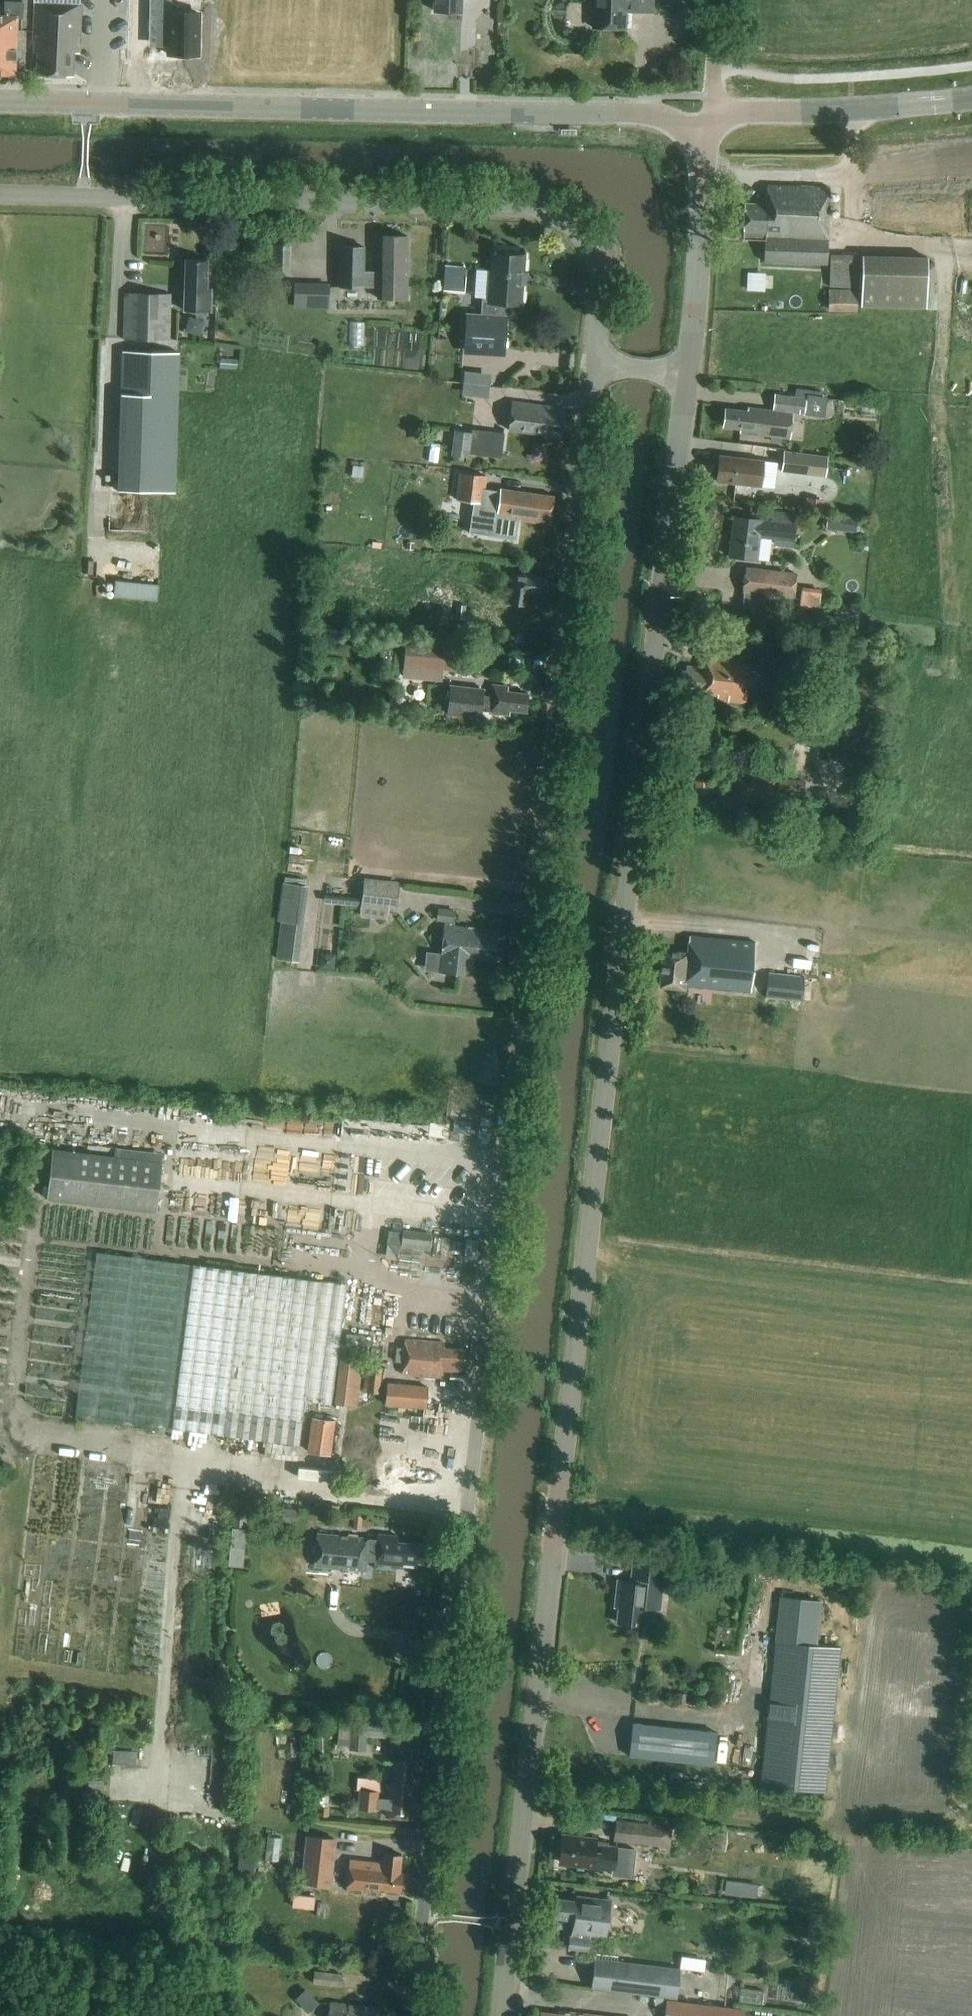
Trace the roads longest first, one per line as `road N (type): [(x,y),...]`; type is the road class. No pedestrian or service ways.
road 1 (unclassified): [(412,2015),(512,1189),(596,365)]
road 2 (tertiary): [(502,2015),(690,375)]
road 3 (tertiary): [(695,135),(646,114),(0,104)]
road 4 (unclassified): [(596,365),(596,266),(568,226),(546,214),(85,197)]
road 5 (tertiary): [(725,111),(801,114),(971,98)]
road 6 (tertiary): [(690,375),(704,171),(695,135)]

